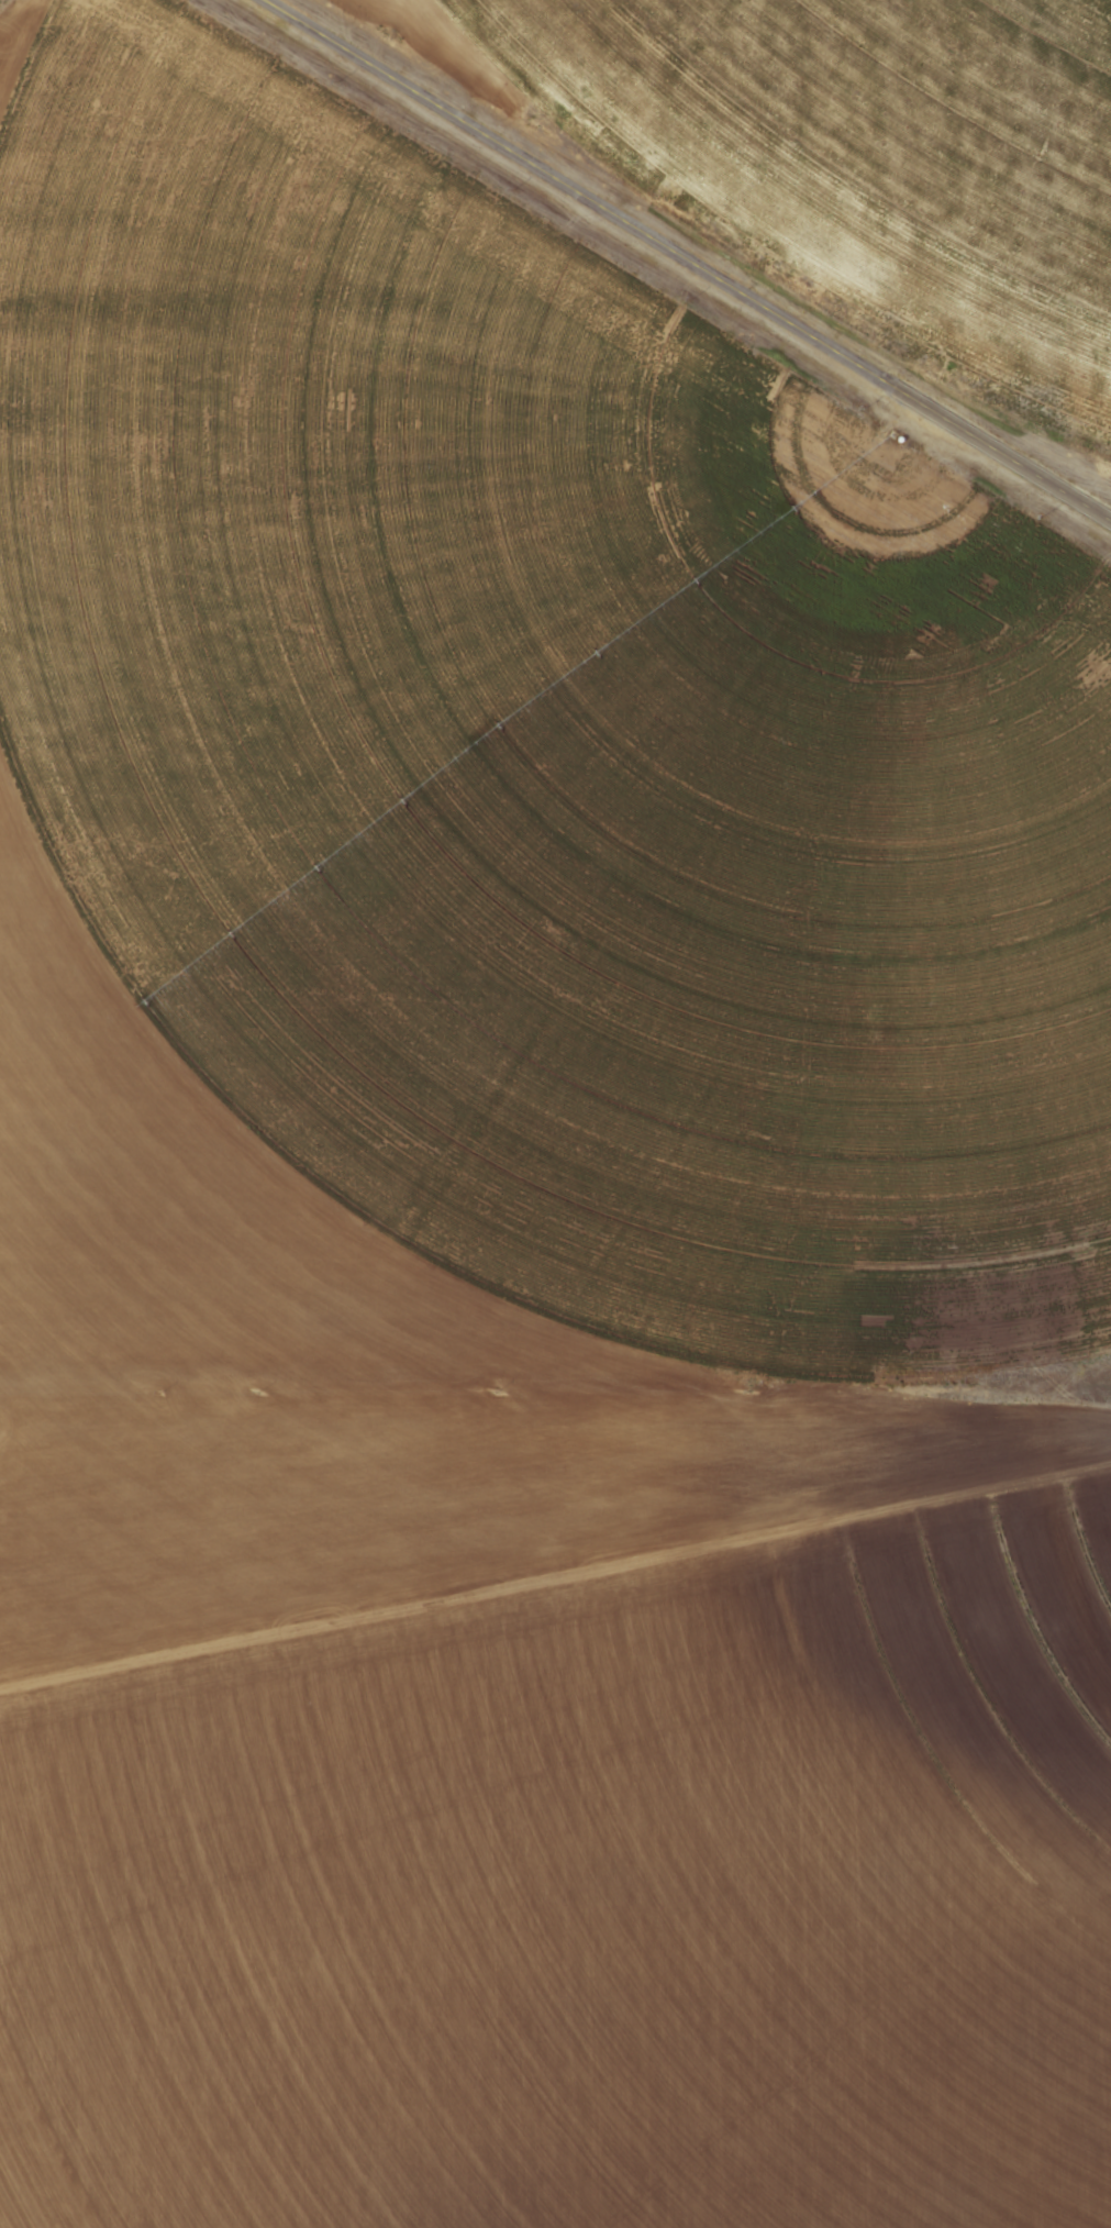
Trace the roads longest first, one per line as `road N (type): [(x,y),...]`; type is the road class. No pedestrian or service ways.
road 1 (residential): [(912,1085),(732,1166),(574,1321),(445,1392),(0,1402)]
road 2 (secondary): [(919,398),(279,0)]
road 3 (secondary): [(1110,514),(919,398)]
road 4 (residential): [(912,1085),(1110,1137)]

